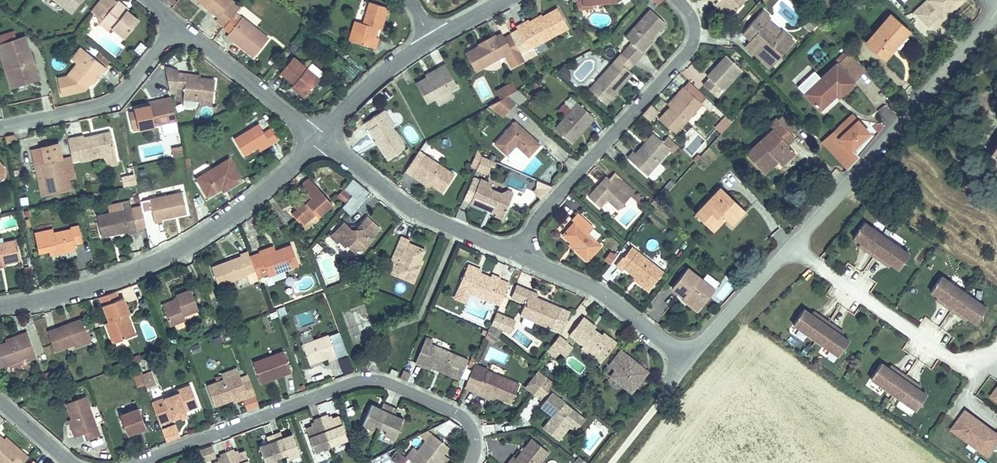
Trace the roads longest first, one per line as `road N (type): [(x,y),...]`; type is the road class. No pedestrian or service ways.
road 1 (residential): [(521,256),(599,292),(688,360),(996,10)]
road 2 (residential): [(145,462),(375,380),(459,415),(475,445),(469,462)]
road 3 (residential): [(0,306),(67,292),(171,252),(271,184),(330,128)]
road 4 (residential): [(521,256),(534,225),(689,52),(696,33),(679,0)]
road 5 (residential): [(330,128),(414,203),(459,232),(521,256)]
road 6 (residential): [(330,128),(179,27)]
road 7 (residential): [(437,42),(386,70),(330,128)]
road 8 (residential): [(0,127),(125,95)]

